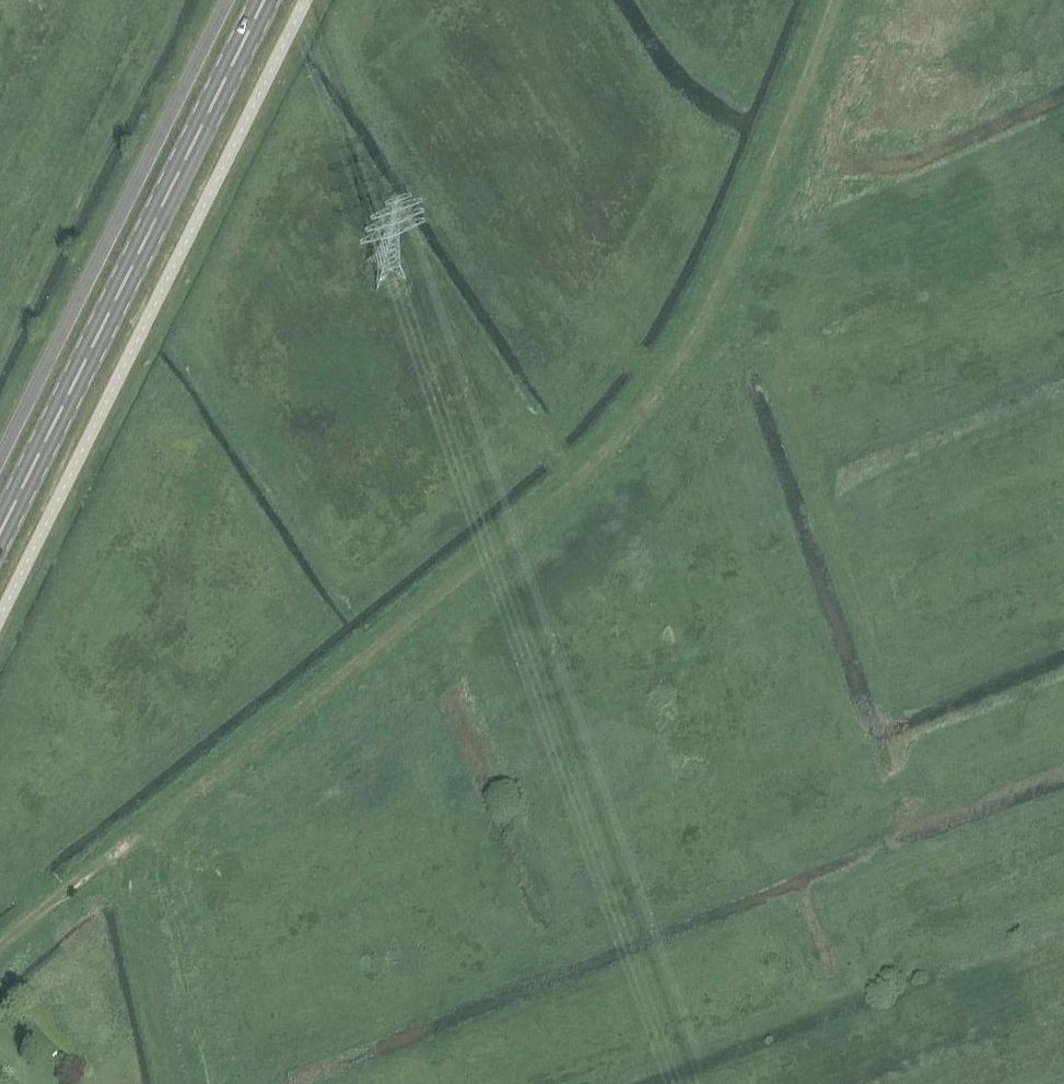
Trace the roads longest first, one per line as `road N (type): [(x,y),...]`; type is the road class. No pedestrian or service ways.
road 1 (primary): [(0,530),(262,0)]

